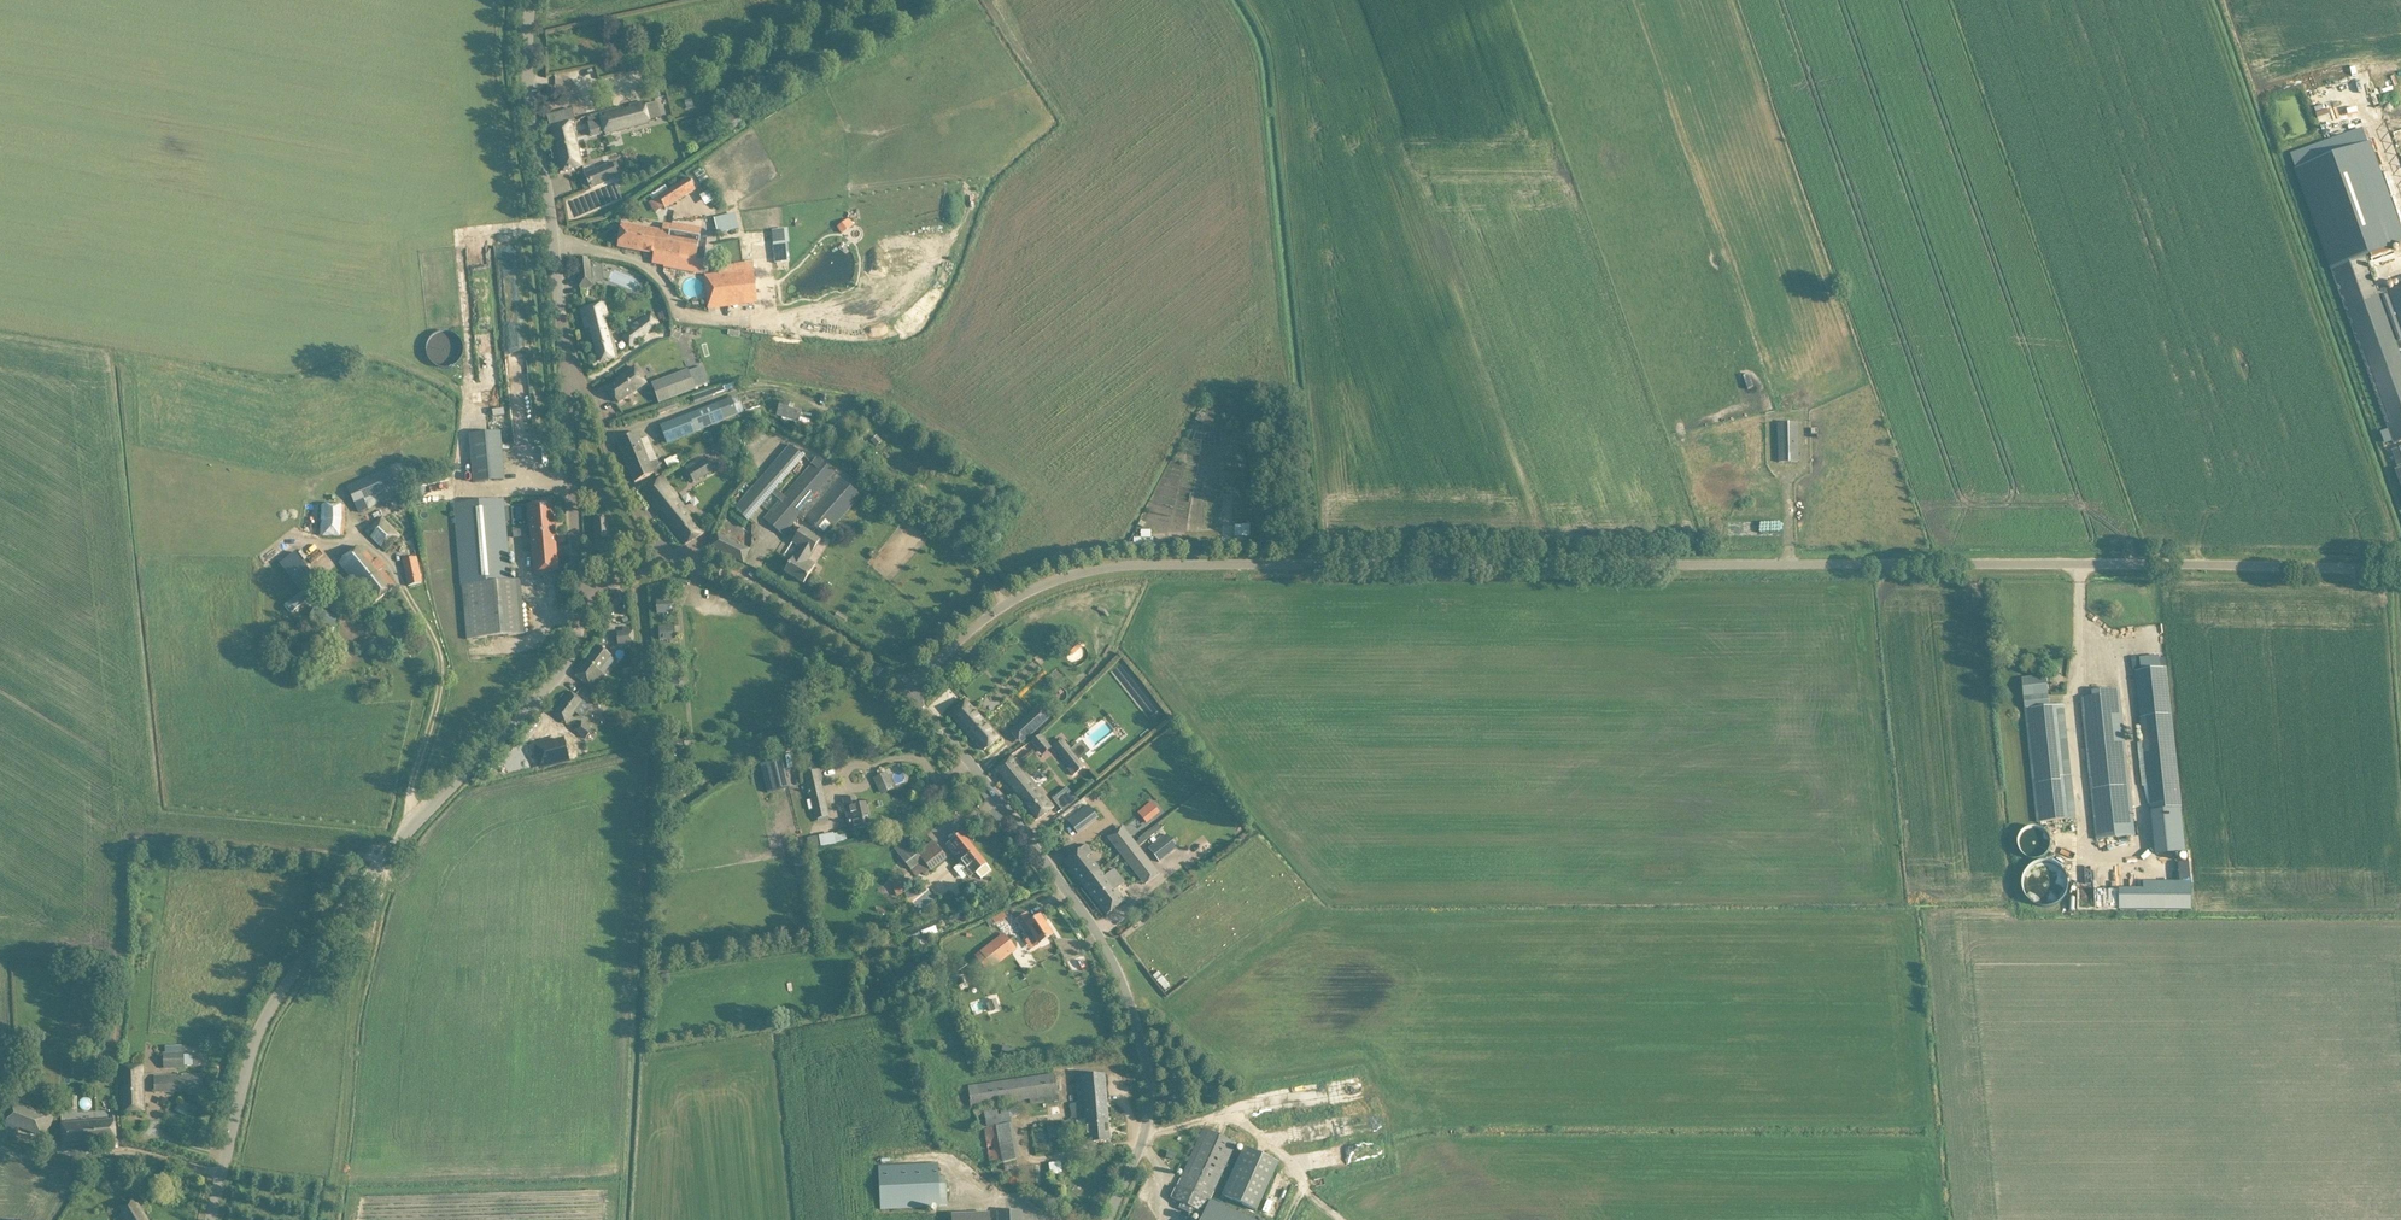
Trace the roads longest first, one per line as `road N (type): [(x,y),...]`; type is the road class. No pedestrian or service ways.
road 1 (unclassified): [(904,693),(1002,605),(1065,578),(1136,564),(2199,564)]
road 2 (unclassified): [(209,1219),(238,1104),(282,997),(319,941),(557,683),(573,651),(582,603)]
road 3 (unclassified): [(1107,1219),(1148,1113),(1131,1006),(1094,927),(904,693)]
road 4 (unclassified): [(568,340),(530,74),(534,0)]
road 5 (unclassified): [(904,693),(761,587),(702,563),(669,563)]
road 6 (unclassified): [(568,340),(582,603)]
road 7 (unclassified): [(669,563),(568,340)]
road 8 (unclassified): [(2400,571),(2199,564)]

